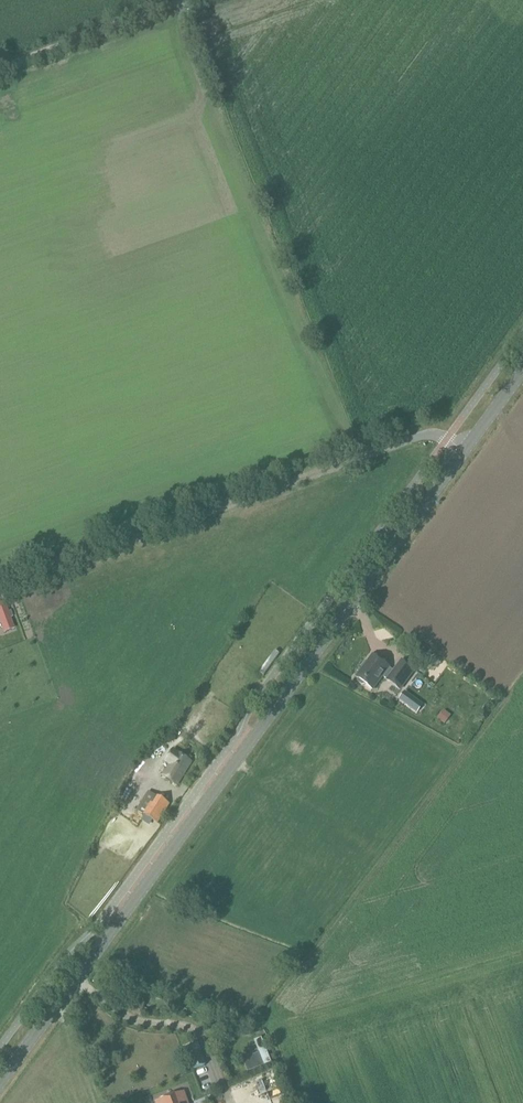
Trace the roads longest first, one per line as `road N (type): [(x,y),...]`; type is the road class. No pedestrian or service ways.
road 1 (secondary): [(0,1082),(463,452)]
road 2 (unclassified): [(0,586),(422,435),(440,436),(463,452)]
road 3 (track): [(180,0),(0,66)]

